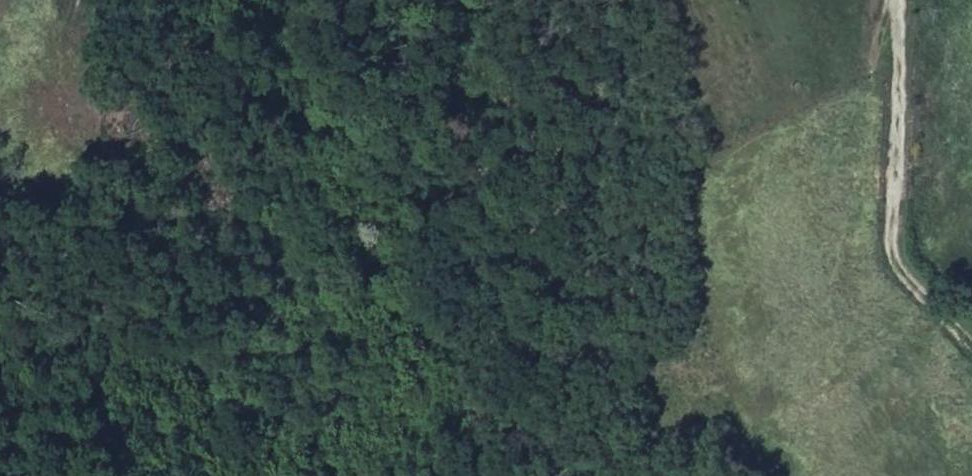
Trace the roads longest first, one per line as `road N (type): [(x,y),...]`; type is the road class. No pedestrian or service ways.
road 1 (track): [(898,0),(891,245),(903,273),(971,341)]

